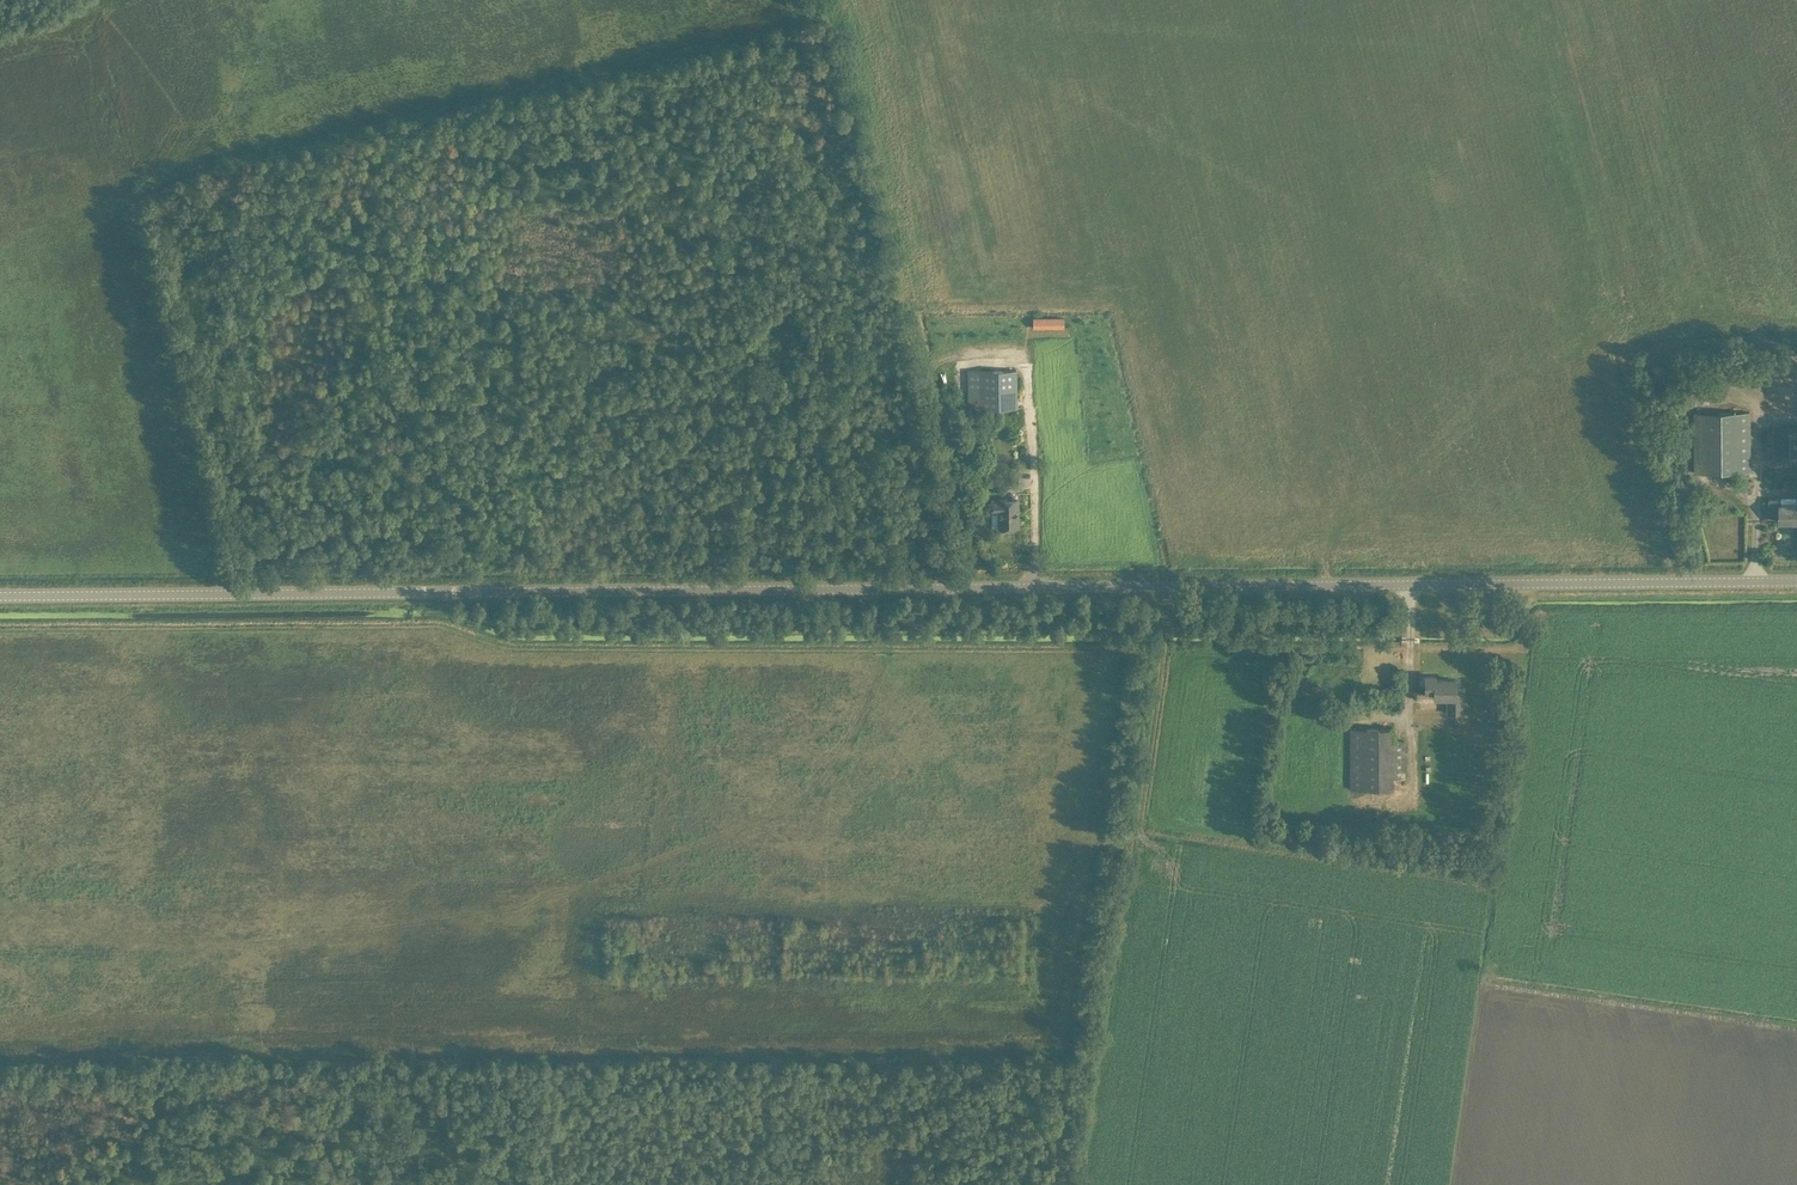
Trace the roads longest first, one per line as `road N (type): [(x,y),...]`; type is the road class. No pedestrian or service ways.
road 1 (unclassified): [(0,596),(1796,580)]

